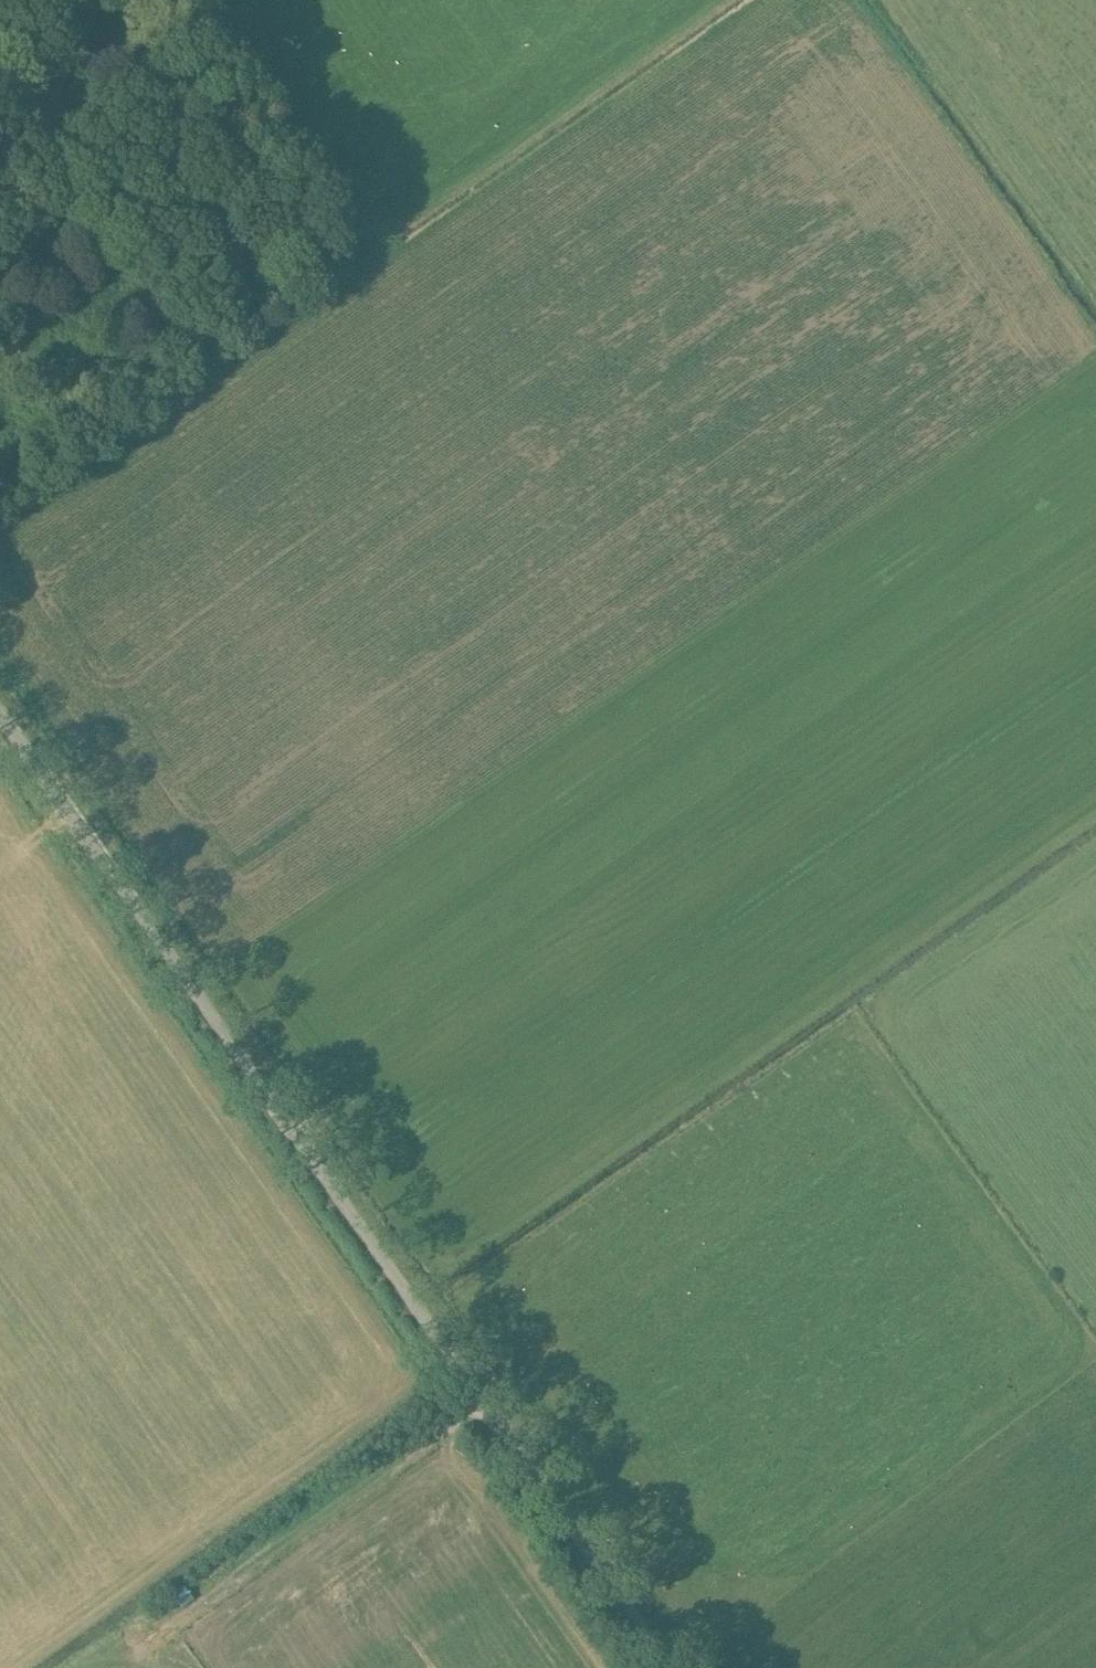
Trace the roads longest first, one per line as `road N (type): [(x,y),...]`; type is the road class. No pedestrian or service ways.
road 1 (unclassified): [(670,1667),(0,712)]

